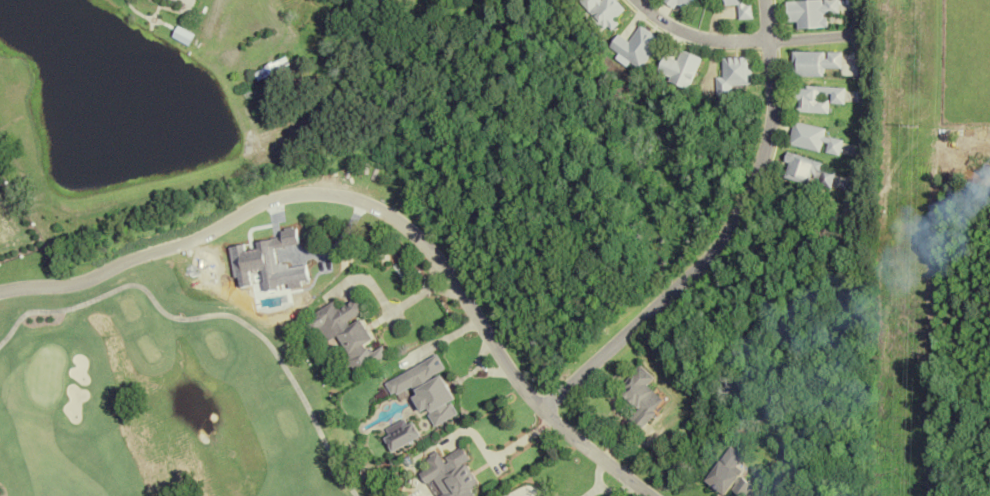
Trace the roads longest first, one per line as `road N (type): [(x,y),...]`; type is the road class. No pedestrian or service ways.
road 1 (residential): [(0,291),(67,285),(285,194),(346,197),(408,228),(449,273),(510,376),(542,412),(649,495)]
road 2 (residential): [(542,412),(693,274),(736,219),(772,115),(763,0)]
road 3 (residential): [(639,0),(678,33),(713,43),(856,35)]

